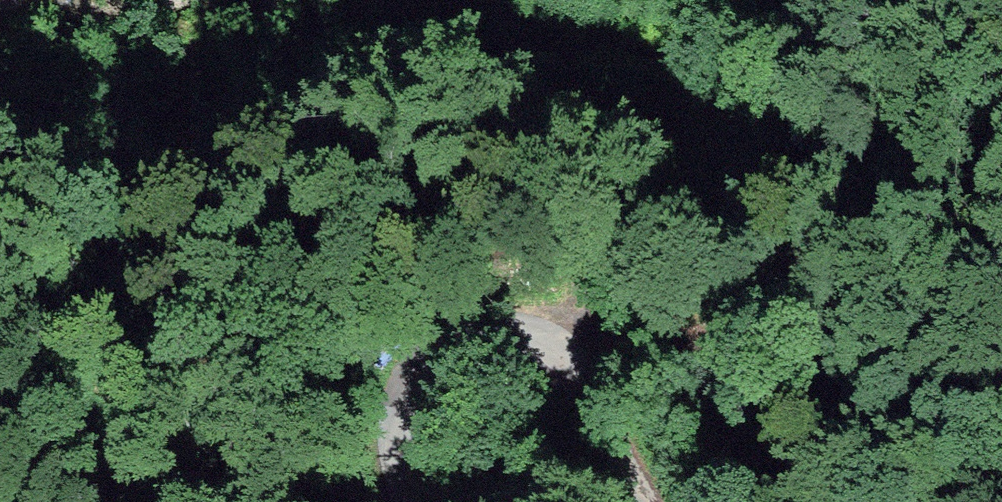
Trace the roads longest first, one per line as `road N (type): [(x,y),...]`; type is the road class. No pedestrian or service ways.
road 1 (track): [(555,338),(646,215),(649,179),(622,157),(335,132),(242,136),(109,115),(92,64),(101,0)]
road 2 (track): [(410,501),(397,450),(398,402),(415,365),(449,336),(486,322),(555,338),(652,501)]

